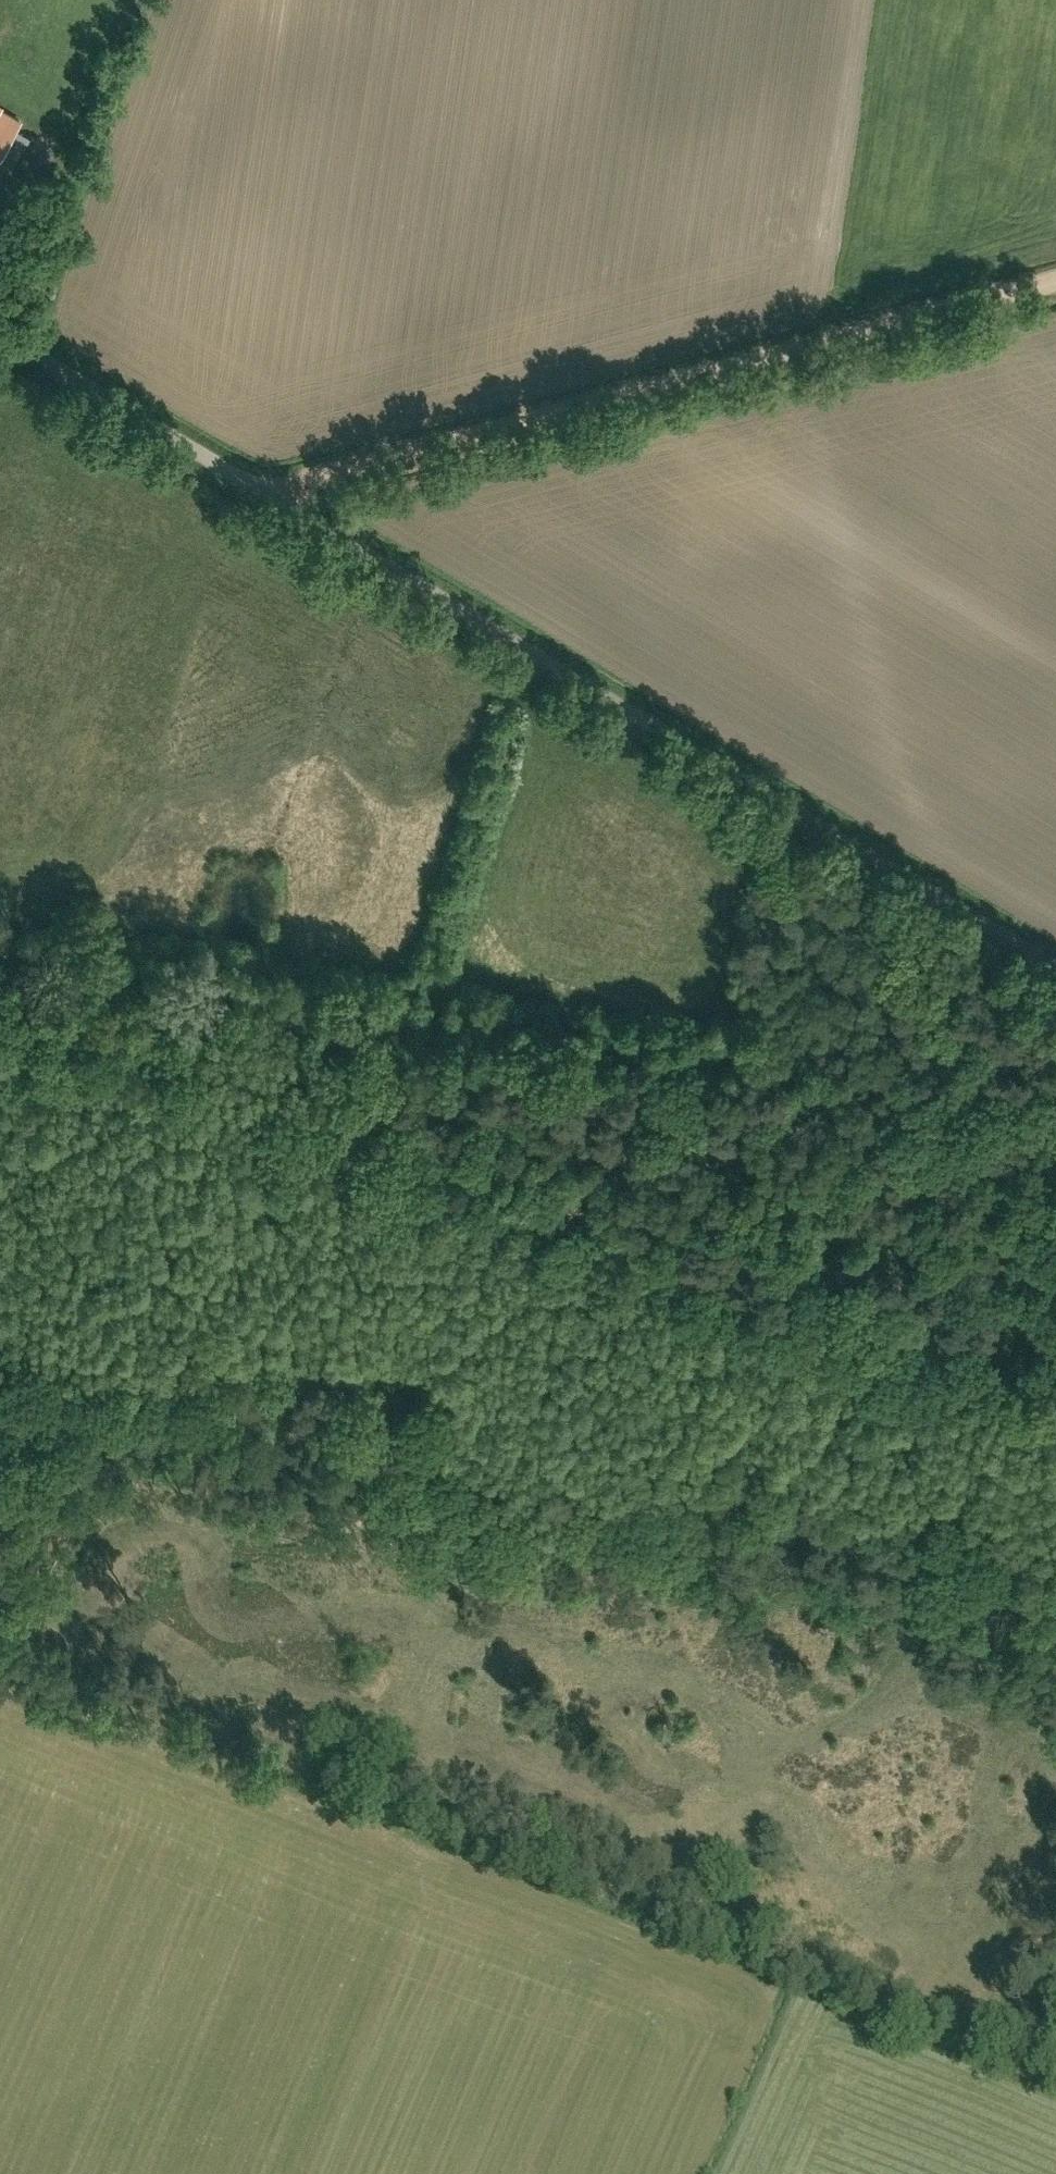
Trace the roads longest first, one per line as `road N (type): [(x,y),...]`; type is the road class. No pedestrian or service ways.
road 1 (unclassified): [(1055,966),(0,330)]
road 2 (track): [(280,500),(325,475),(1055,276)]

